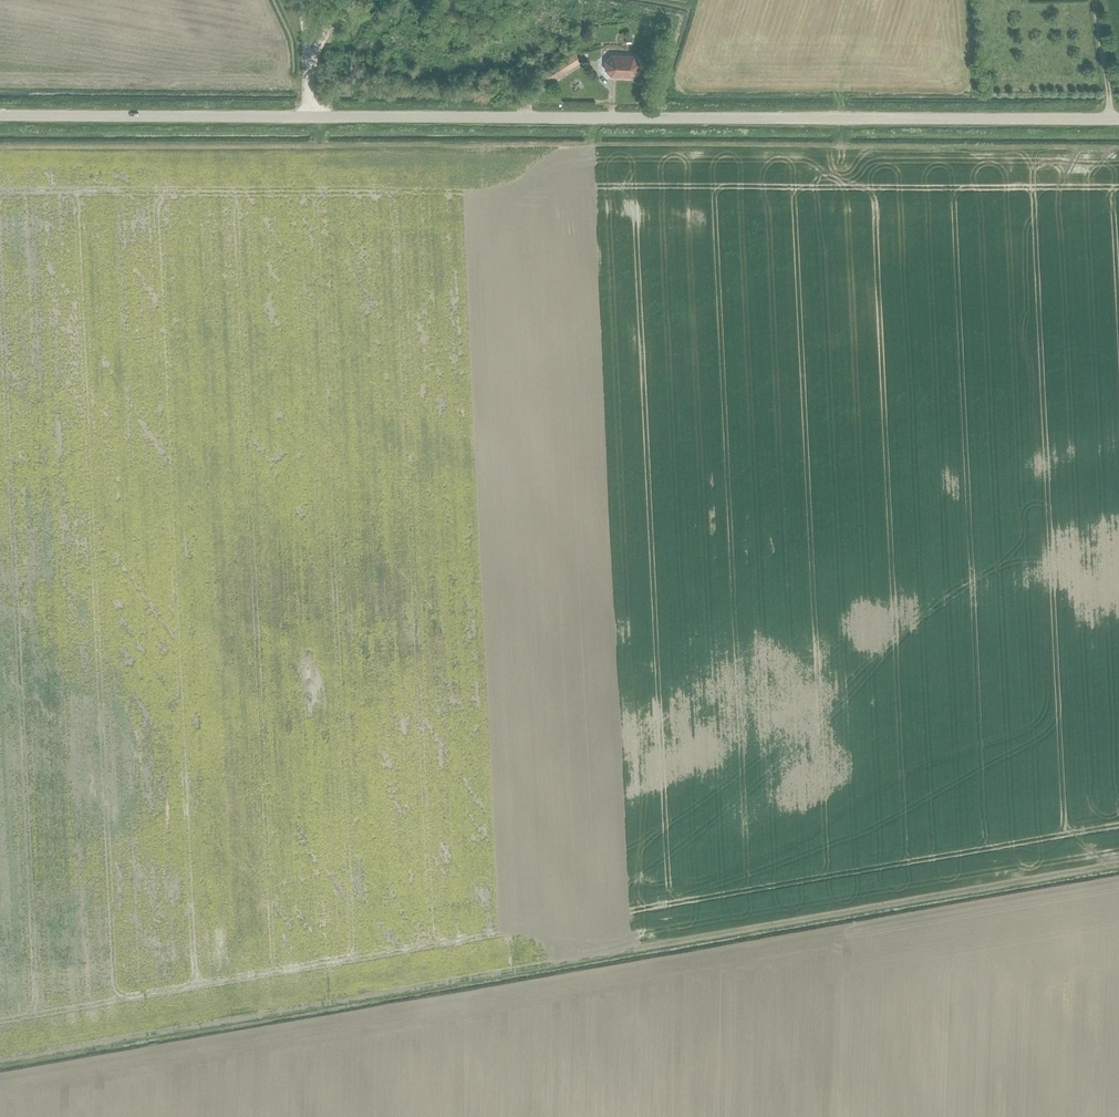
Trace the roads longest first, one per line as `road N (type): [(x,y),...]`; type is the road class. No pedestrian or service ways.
road 1 (tertiary): [(0,110),(1118,119)]

